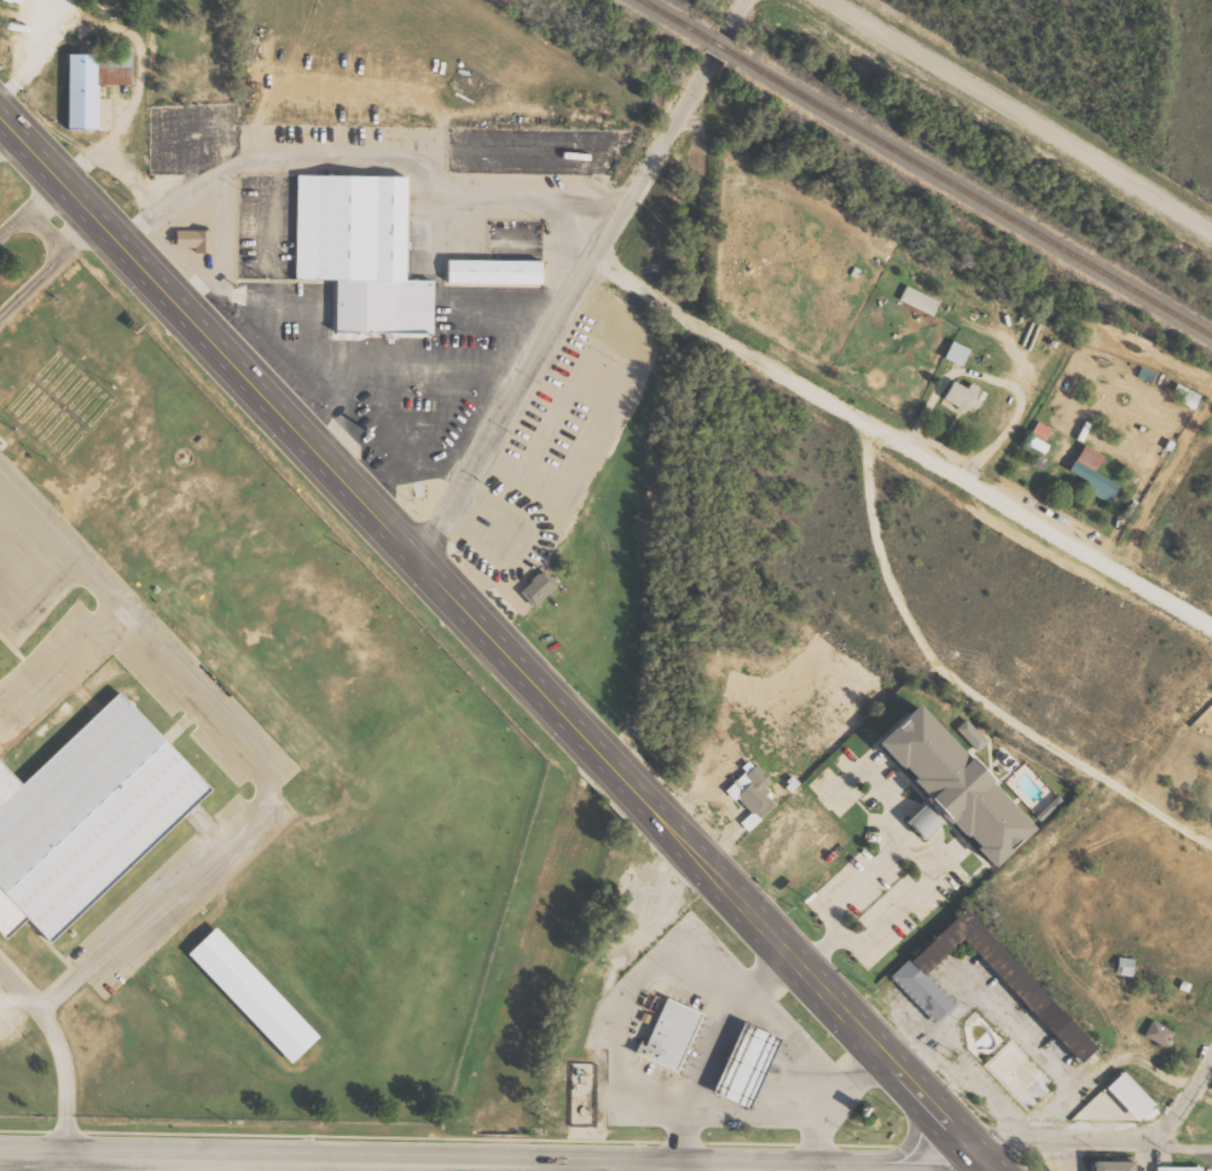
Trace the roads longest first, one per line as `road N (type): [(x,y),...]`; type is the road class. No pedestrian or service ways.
road 1 (primary): [(0,115),(791,943),(993,1170)]
road 2 (residential): [(1211,627),(593,256)]
road 3 (secondary): [(651,1170),(0,1158)]
road 4 (residential): [(419,557),(746,0)]
road 5 (residential): [(1211,225),(835,0)]
road 6 (residential): [(1211,831),(953,684)]
road 7 (residential): [(953,684),(927,660),(871,537),(862,477),(878,429)]
road 8 (residential): [(979,1147),(1162,1135),(1211,1068)]
road 9 (secondary): [(917,1079),(905,1146),(815,1170)]

